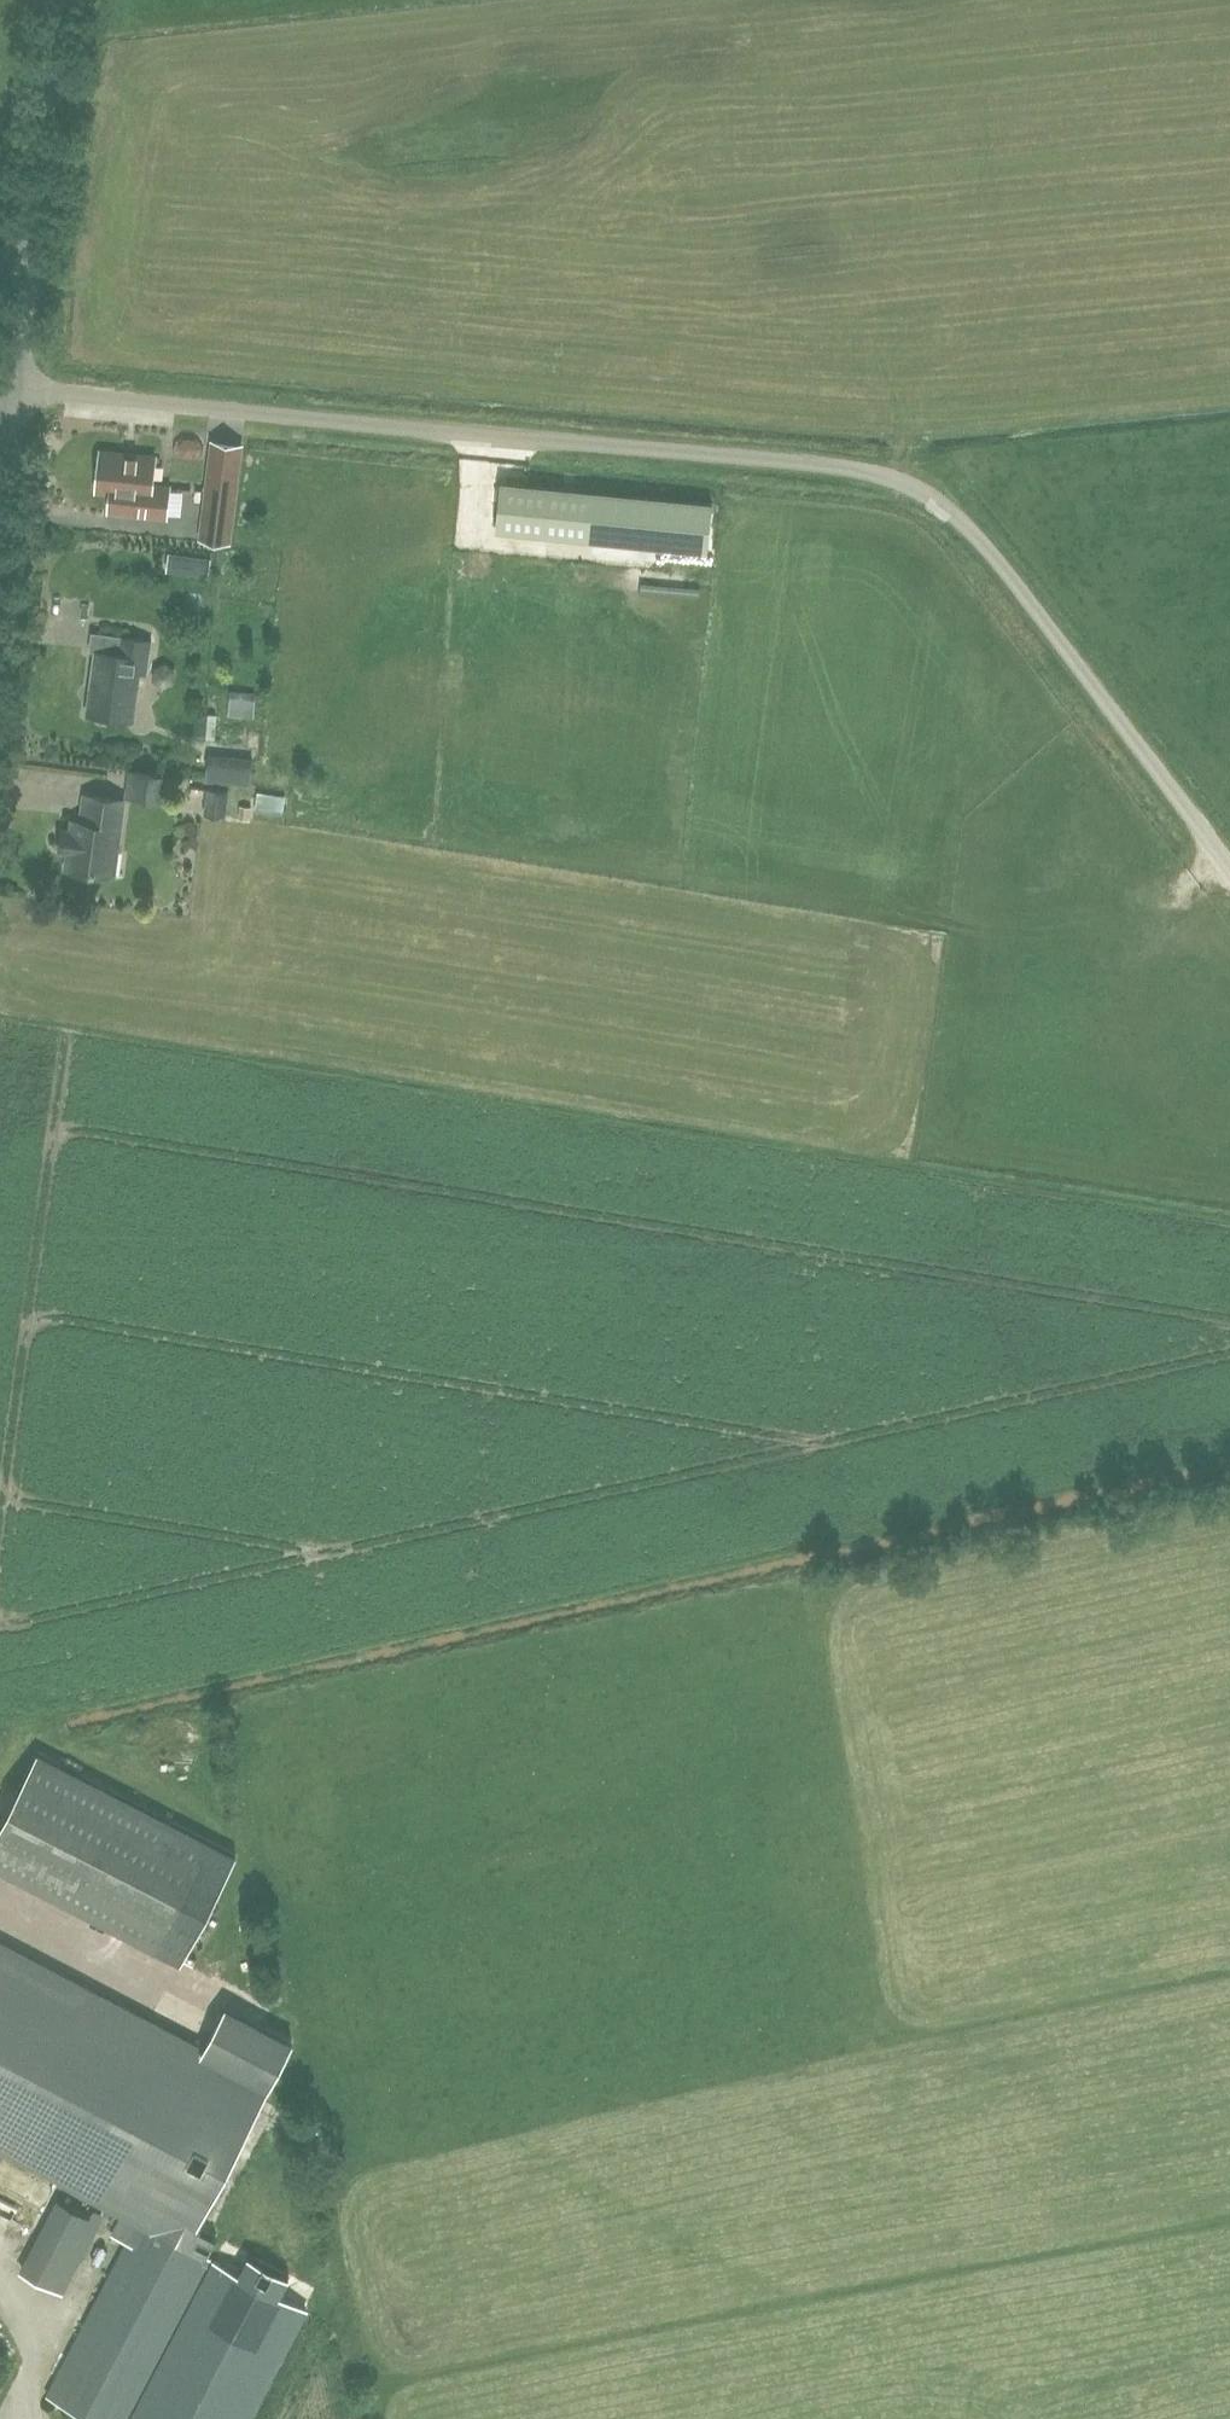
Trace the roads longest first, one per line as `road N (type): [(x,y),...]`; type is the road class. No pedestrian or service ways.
road 1 (unclassified): [(17,389),(877,477),(911,487),(976,534),(1229,870)]
road 2 (unclassified): [(17,389),(72,0)]
road 3 (unclassified): [(0,523),(17,389)]

